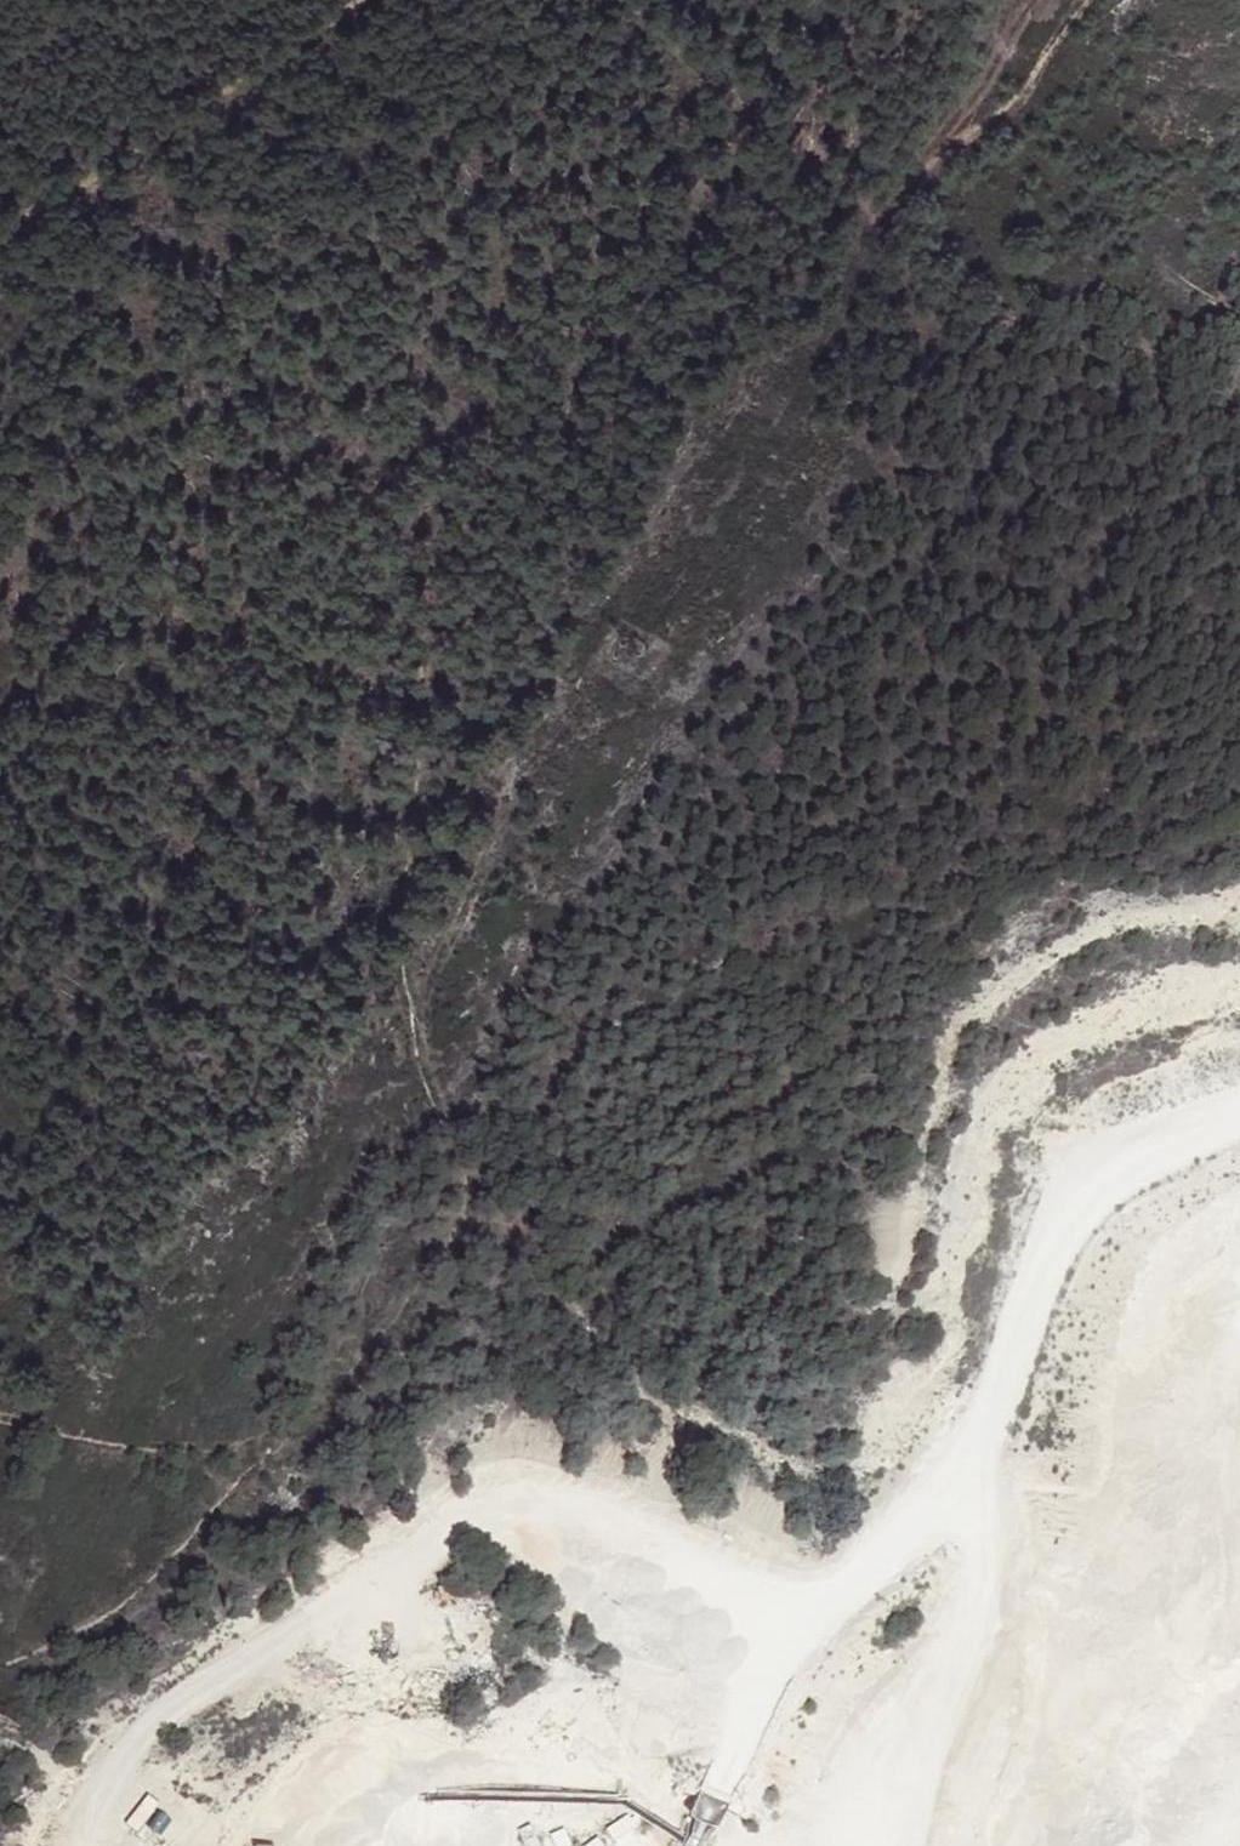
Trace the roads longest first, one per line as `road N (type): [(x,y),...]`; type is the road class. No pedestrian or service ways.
road 1 (track): [(842,1590),(789,1599),(560,1508),(478,1510),(147,1725),(102,1791),(96,1845)]
road 2 (track): [(897,1845),(973,1622),(988,1539),(994,1414),(1059,1219),(1104,1170),(1239,1117)]
road 3 (track): [(0,229),(103,172),(364,0)]
road 4 (track): [(726,1783),(794,1641),(842,1590),(942,1499),(970,1502),(988,1527)]
road 5 (track): [(627,0),(660,43),(731,104),(825,156)]

